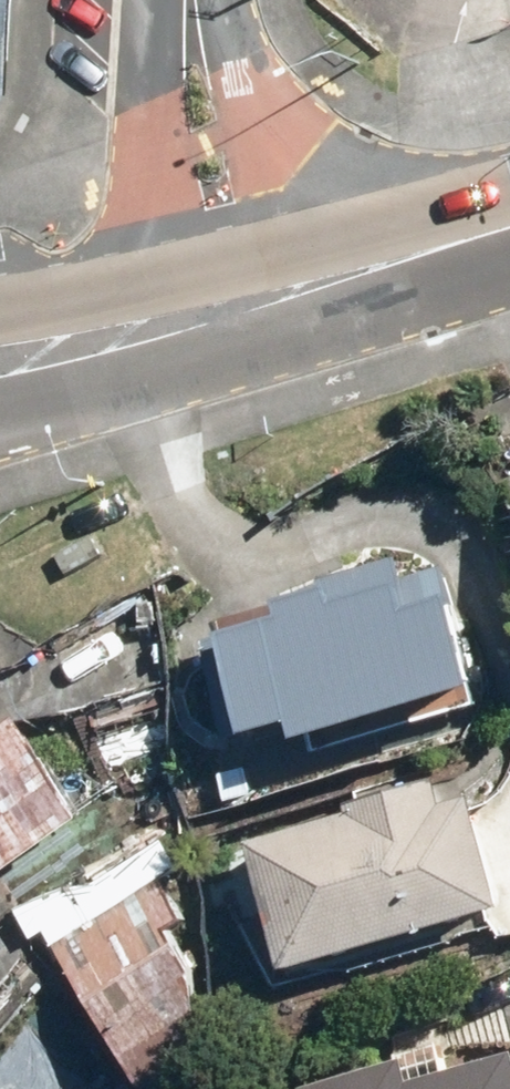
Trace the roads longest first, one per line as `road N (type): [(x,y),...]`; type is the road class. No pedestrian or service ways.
road 1 (residential): [(238,312),(204,130),(190,0)]
road 2 (primary): [(509,226),(238,312)]
road 3 (primary): [(238,312),(0,361)]

